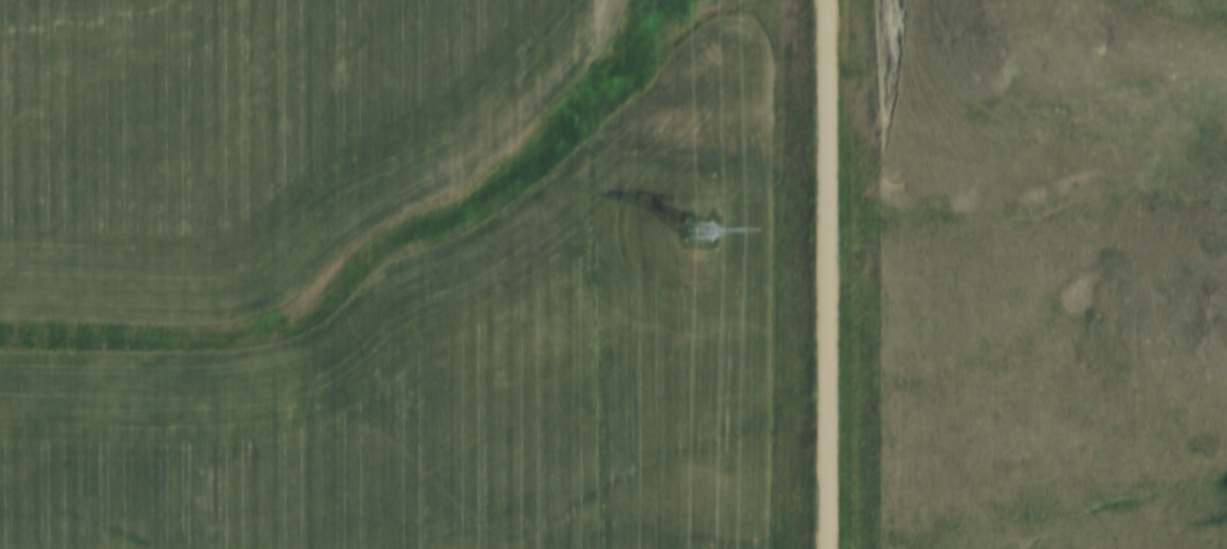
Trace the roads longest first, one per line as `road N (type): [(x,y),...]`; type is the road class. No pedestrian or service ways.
road 1 (tertiary): [(828,0),(830,548)]

